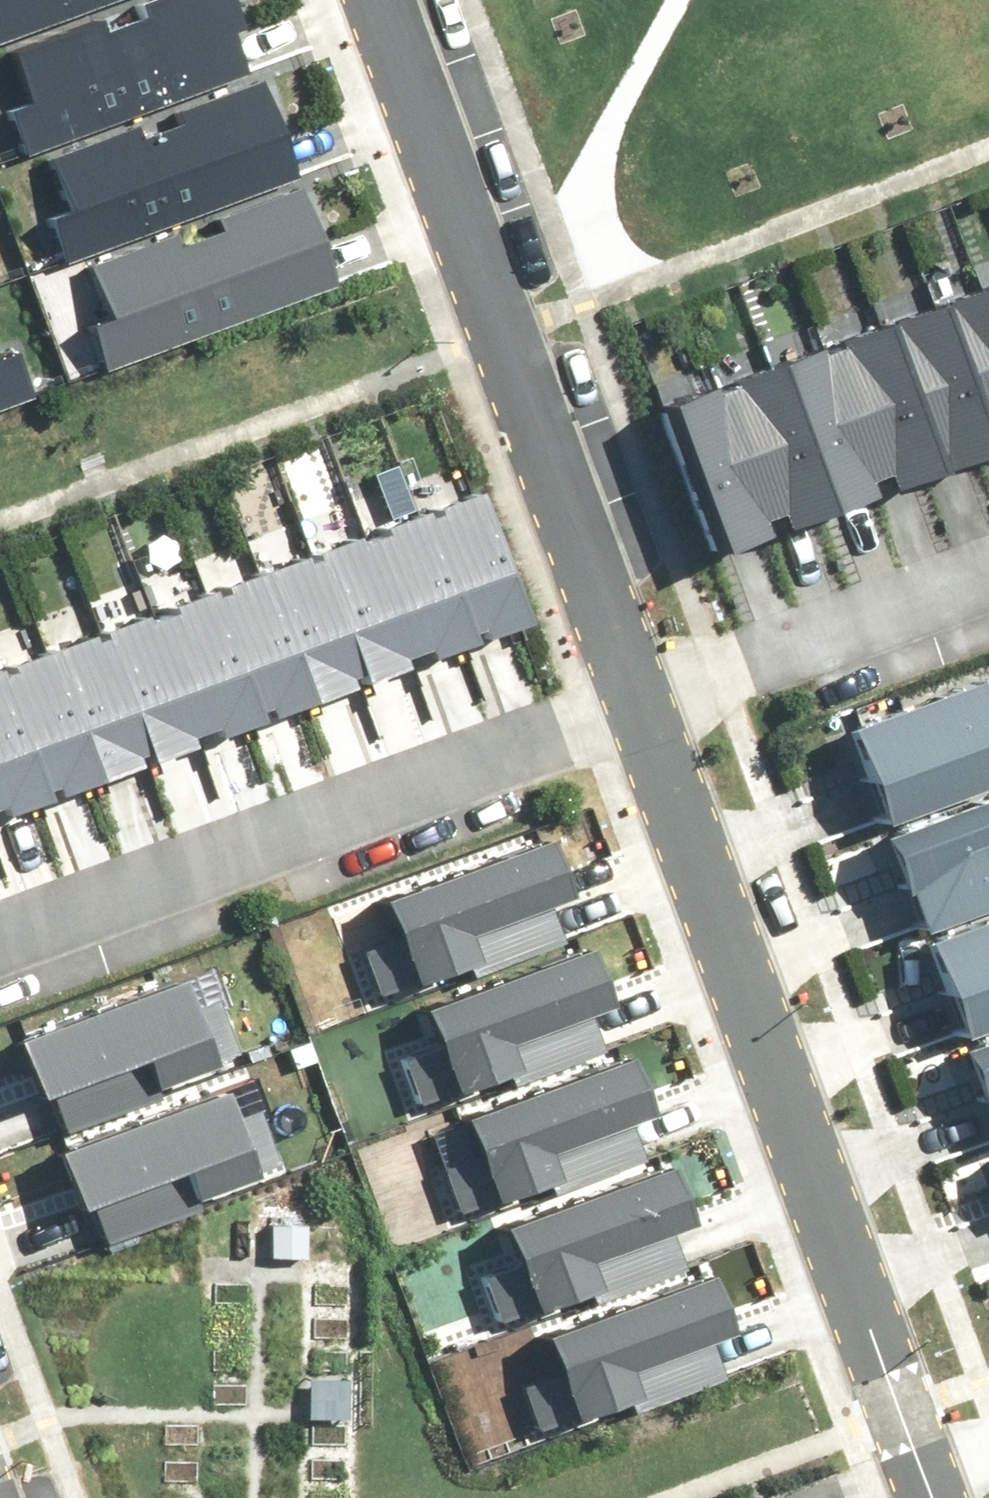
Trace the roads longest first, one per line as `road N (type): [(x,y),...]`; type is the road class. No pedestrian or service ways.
road 1 (residential): [(649,726),(926,1497)]
road 2 (residential): [(388,0),(649,726)]
road 3 (residential): [(649,726),(0,975)]
road 4 (residential): [(988,595),(649,726)]

